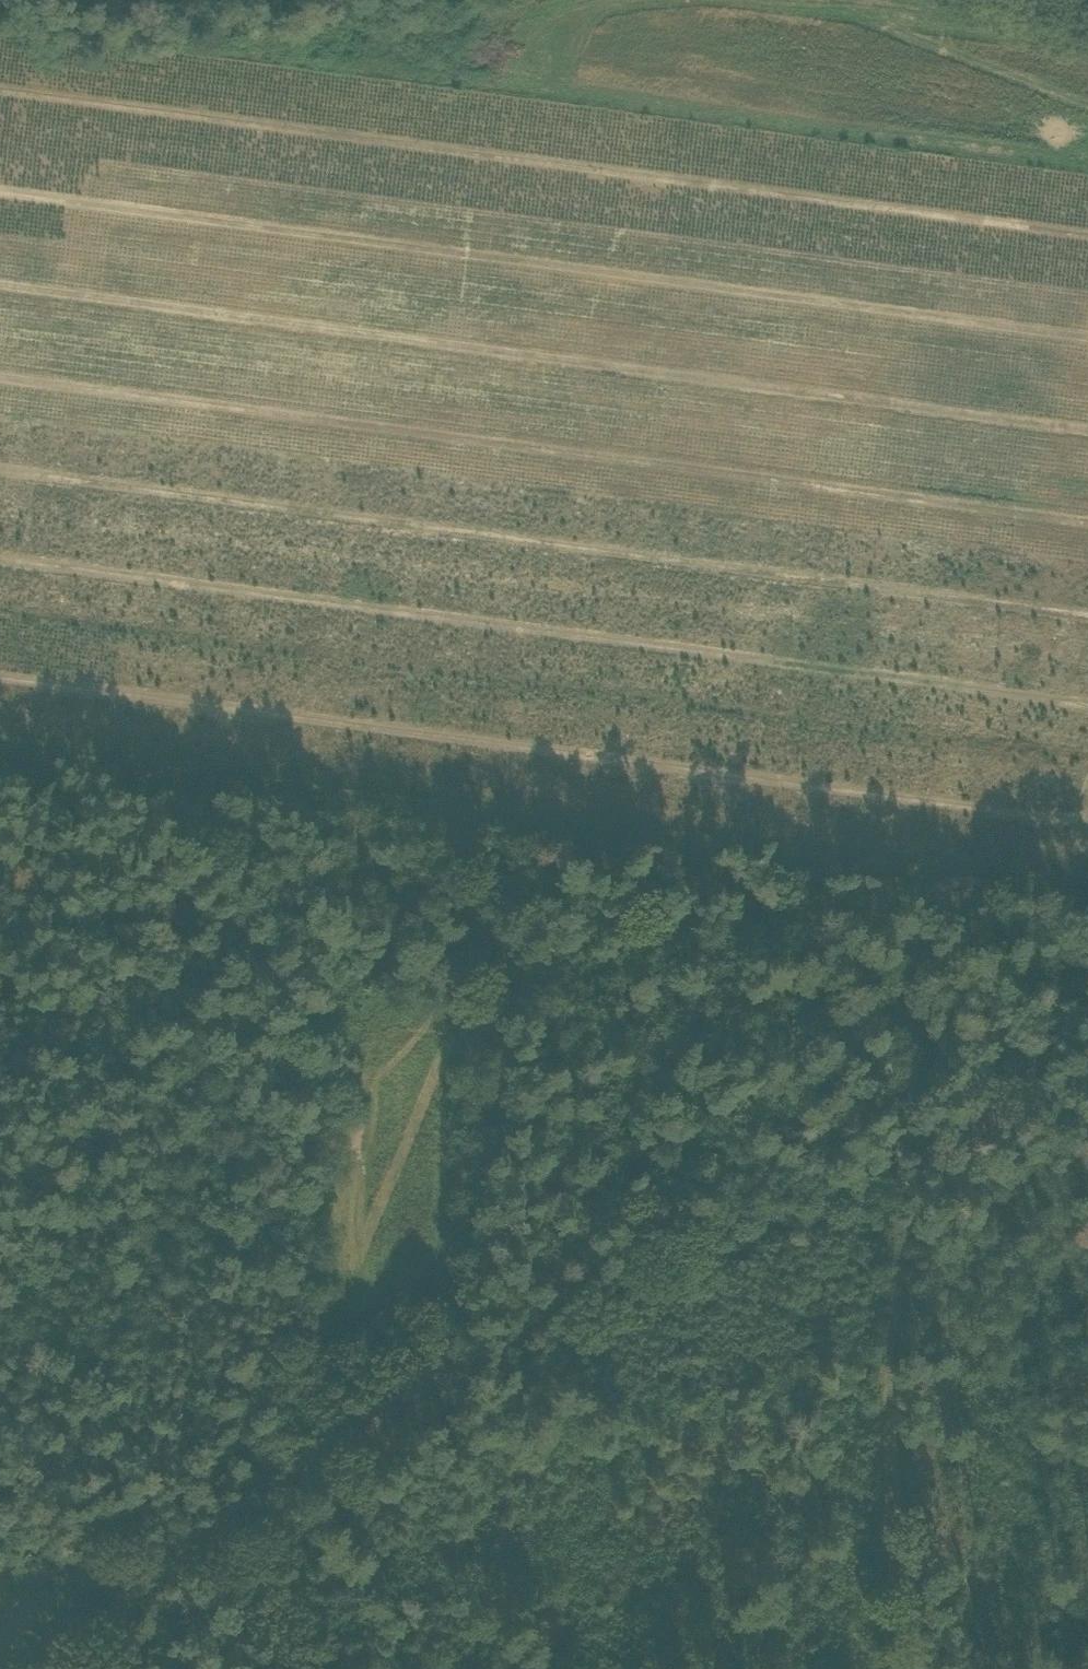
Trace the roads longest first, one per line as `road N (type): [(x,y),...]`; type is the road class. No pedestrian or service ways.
road 1 (track): [(51,1668),(143,1586),(500,1335),(870,1158),(944,874)]
road 2 (track): [(0,779),(754,844),(944,874)]
road 3 (track): [(0,33),(59,58),(505,0)]
road 4 (track): [(870,1158),(871,1434),(903,1668)]
road 5 (track): [(944,874),(1087,888)]

